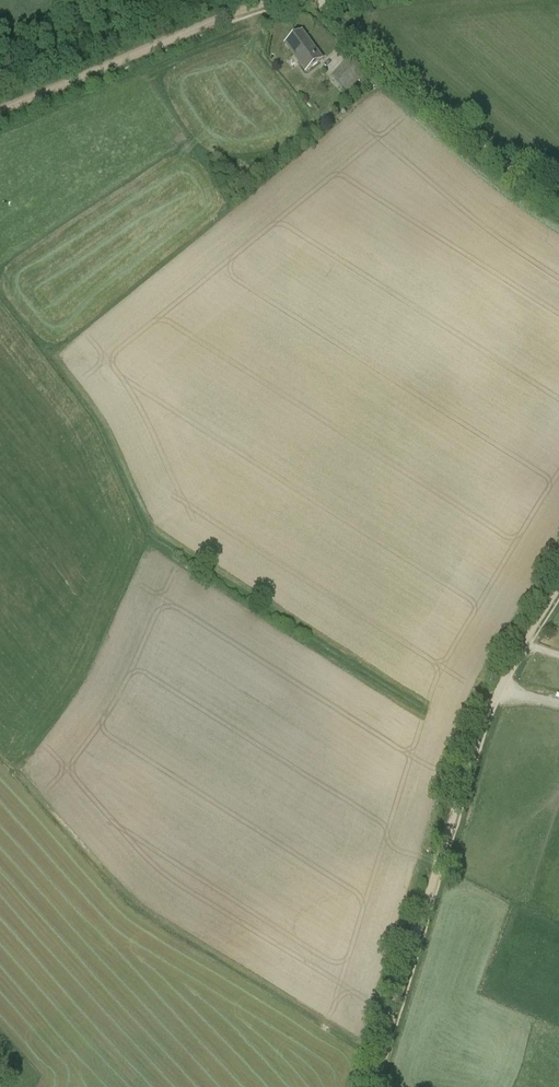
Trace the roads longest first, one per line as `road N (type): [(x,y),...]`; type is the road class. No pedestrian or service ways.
road 1 (track): [(558,580),(481,725),(377,1086)]
road 2 (track): [(317,0),(558,200)]
road 3 (track): [(0,111),(279,0)]

